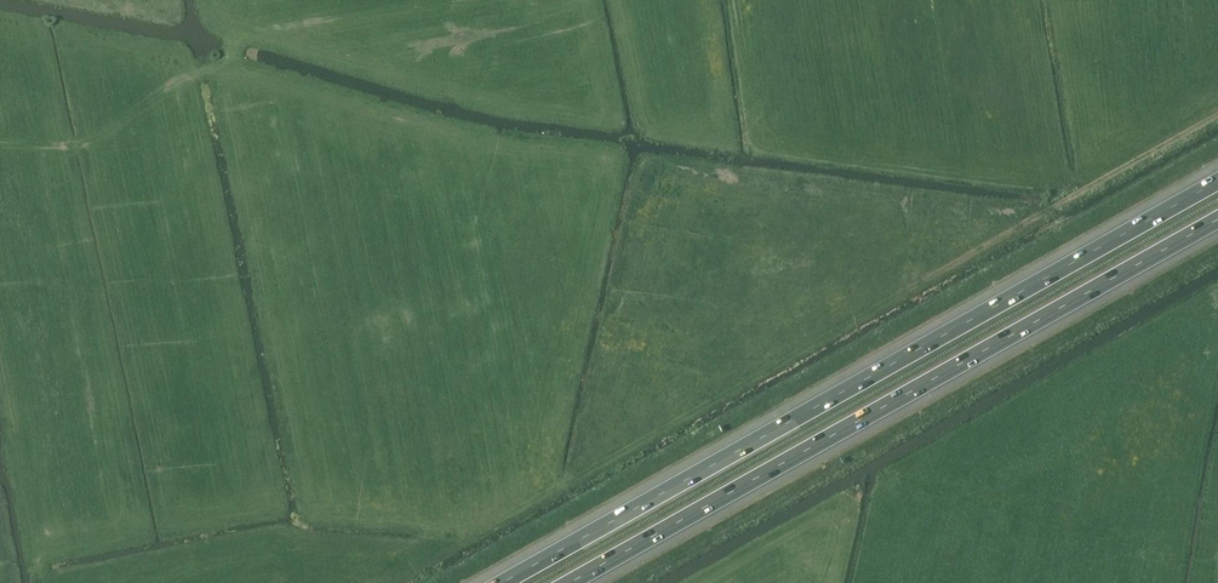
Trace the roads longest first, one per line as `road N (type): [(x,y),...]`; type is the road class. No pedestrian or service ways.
road 1 (motorway): [(1217,181),(502,582)]
road 2 (motorway): [(570,582),(1217,219)]
road 3 (unclassified): [(915,288),(1217,117)]
road 4 (track): [(259,0),(235,24),(227,59),(87,144),(0,143)]

